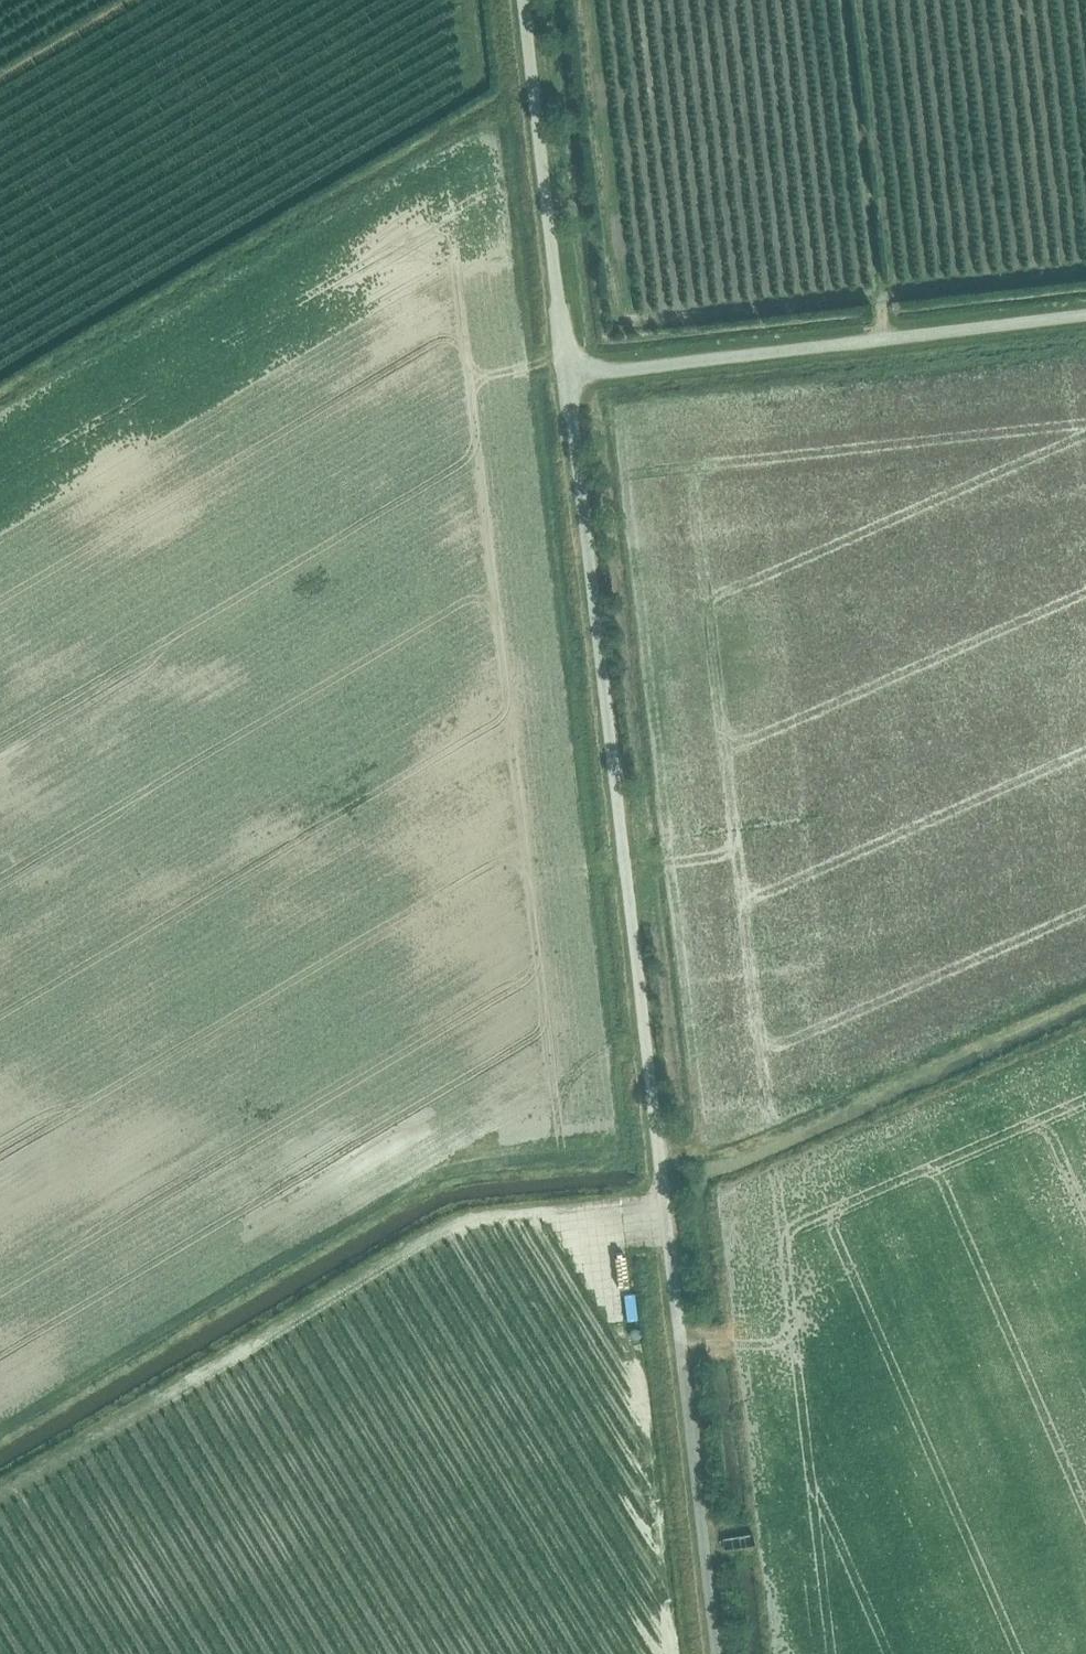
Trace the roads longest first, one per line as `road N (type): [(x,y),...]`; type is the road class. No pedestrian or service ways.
road 1 (unclassified): [(717,1653),(569,381)]
road 2 (unclassified): [(569,381),(1085,323)]
road 3 (unclassified): [(569,381),(525,0)]

